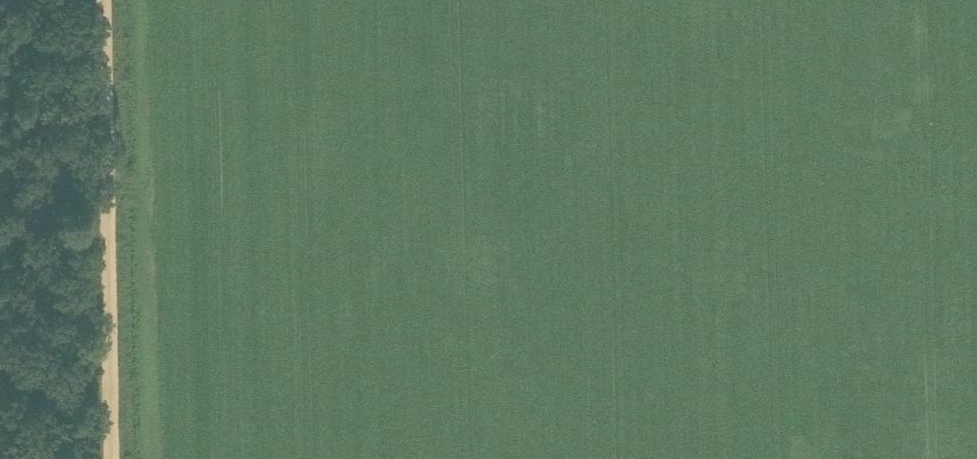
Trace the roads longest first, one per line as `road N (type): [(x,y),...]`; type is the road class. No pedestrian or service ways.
road 1 (track): [(108,0),(114,458)]

